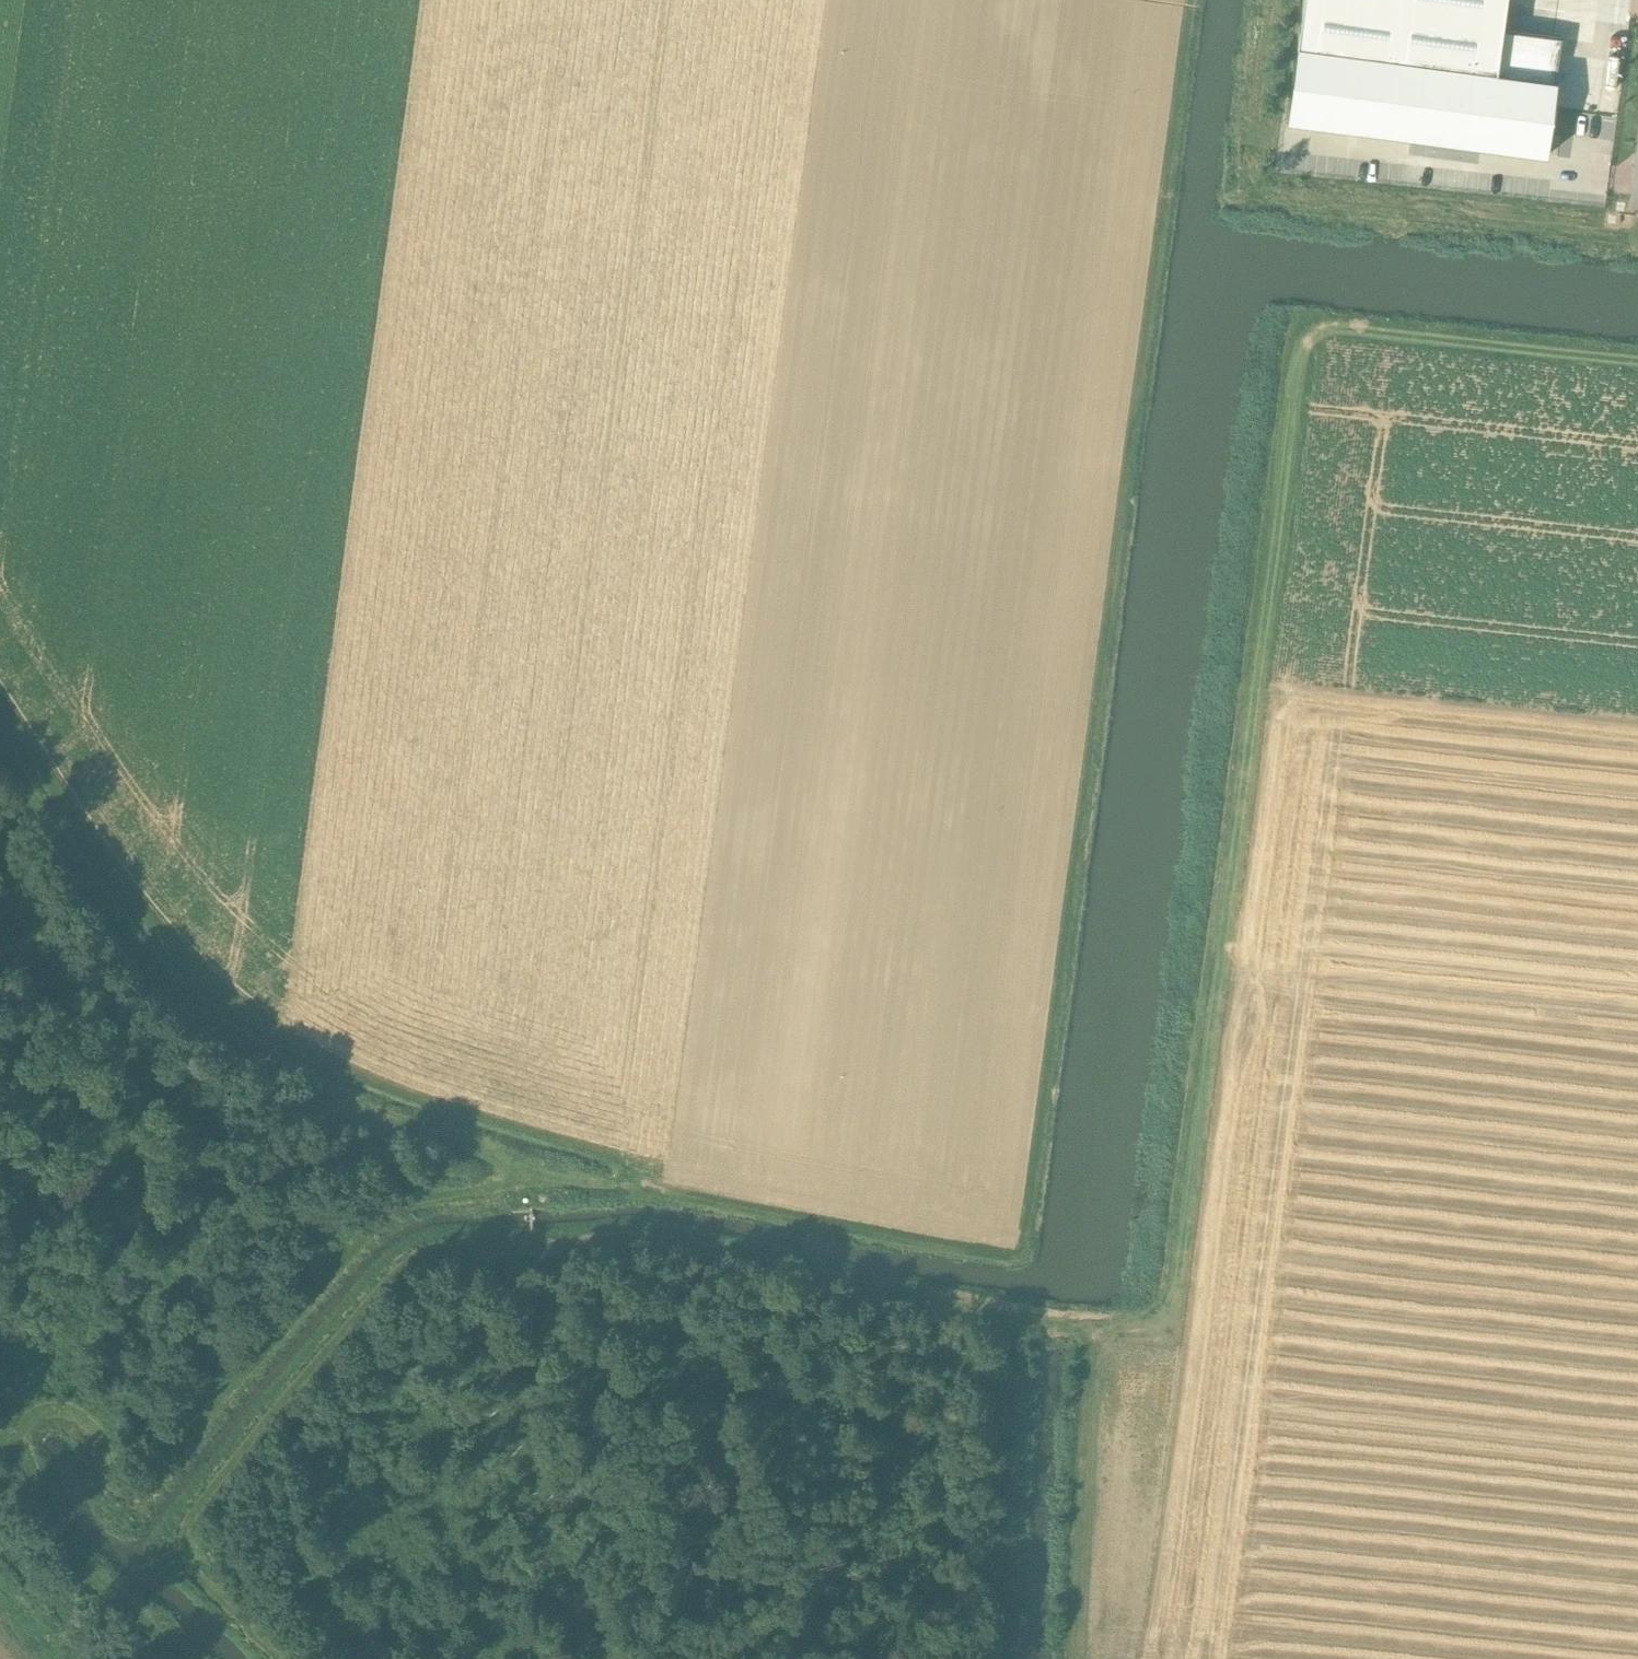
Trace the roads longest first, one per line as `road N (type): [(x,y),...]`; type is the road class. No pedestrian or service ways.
road 1 (track): [(1069,1658),(1093,1325),(705,1245),(570,1240),(415,1253),(377,1286),(163,1545),(177,1570),(266,1658)]
road 2 (track): [(0,1442),(29,1413),(69,1415),(123,1504),(137,1507),(352,1247),(410,1205),(566,1185)]
road 3 (track): [(0,778),(143,977),(215,1042),(295,1092),(566,1185)]

